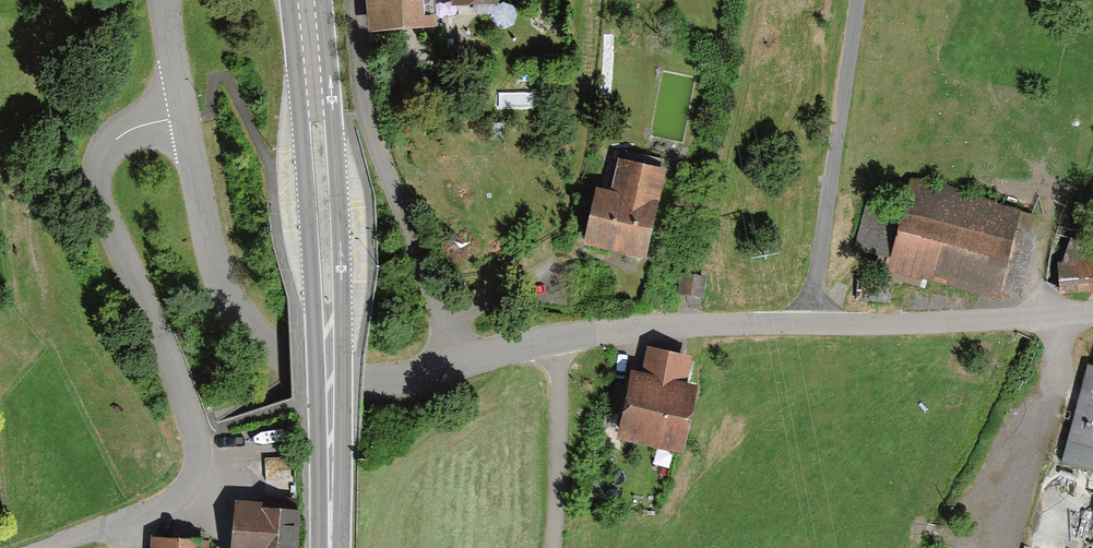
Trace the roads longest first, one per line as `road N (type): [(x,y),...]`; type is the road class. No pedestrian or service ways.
road 1 (residential): [(364,381),(561,337),(1092,310)]
road 2 (unclassified): [(180,110),(135,122),(94,147),(91,195),(178,384),(198,461),(170,504),(35,547)]
road 3 (primary): [(330,547),(326,239),(303,0)]
road 4 (track): [(444,363),(426,263),(366,90),(352,0)]
road 5 (residential): [(364,381),(242,324),(217,274),(180,110)]
road 6 (track): [(852,0),(811,325)]

